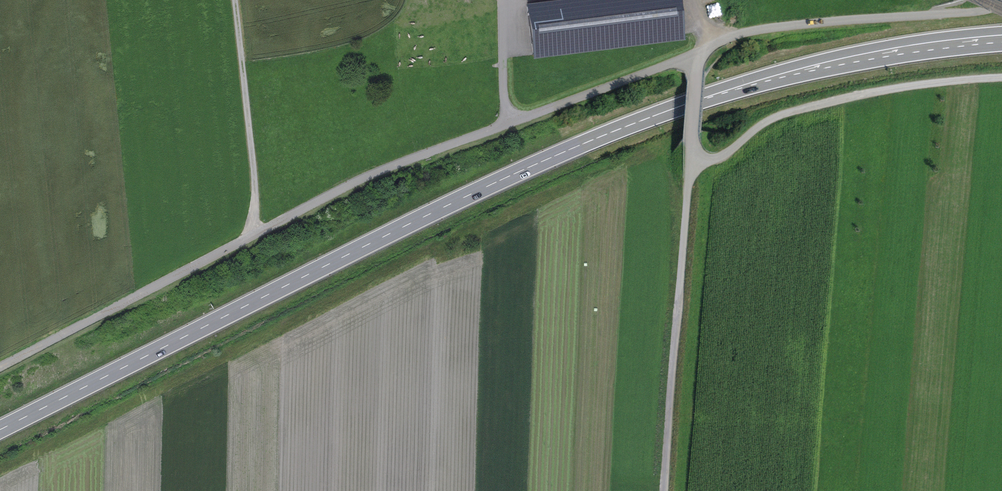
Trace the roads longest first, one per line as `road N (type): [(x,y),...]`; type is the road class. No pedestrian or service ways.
road 1 (primary): [(1001,39),(816,67),(658,115),(424,215),(0,431)]
road 2 (track): [(702,56),(358,181),(0,366)]
road 3 (track): [(692,159),(663,490)]
road 4 (track): [(1001,3),(763,29),(702,56)]
road 5 (track): [(236,0),(256,233)]
road 6 (track): [(1001,77),(827,101),(779,115)]
road 7 (track): [(513,122),(505,99),(504,0)]

